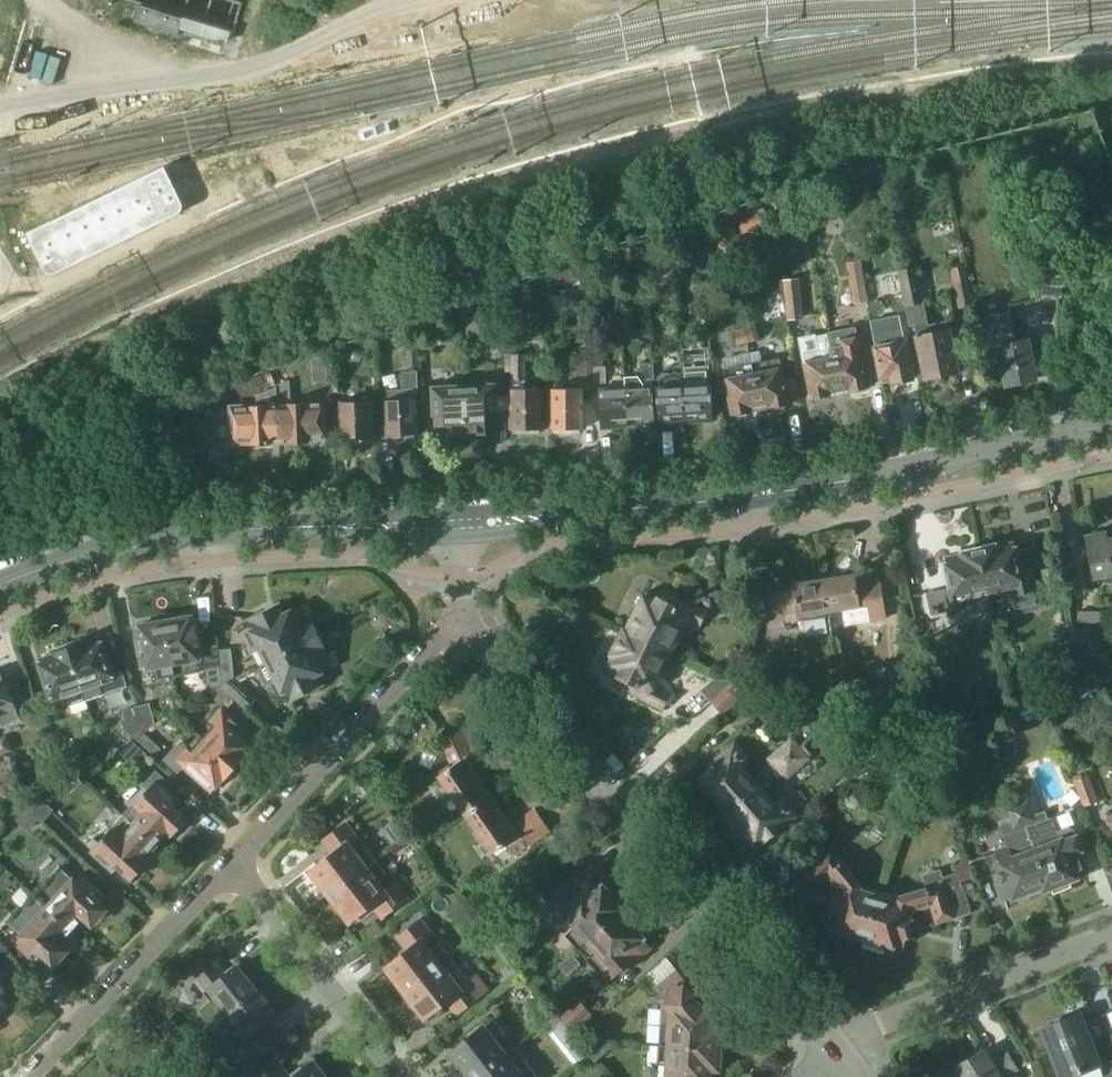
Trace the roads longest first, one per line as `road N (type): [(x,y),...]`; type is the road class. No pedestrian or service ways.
road 1 (secondary): [(464,527),(797,495),(1111,430)]
road 2 (residential): [(838,1051),(459,617)]
road 3 (secondary): [(0,589),(102,553),(184,536),(464,527)]
road 4 (residential): [(237,865),(459,617)]
road 5 (residential): [(23,1076),(237,865)]
road 6 (residential): [(838,1051),(883,1022),(1111,934)]
road 7 (residential): [(401,1076),(237,865)]

